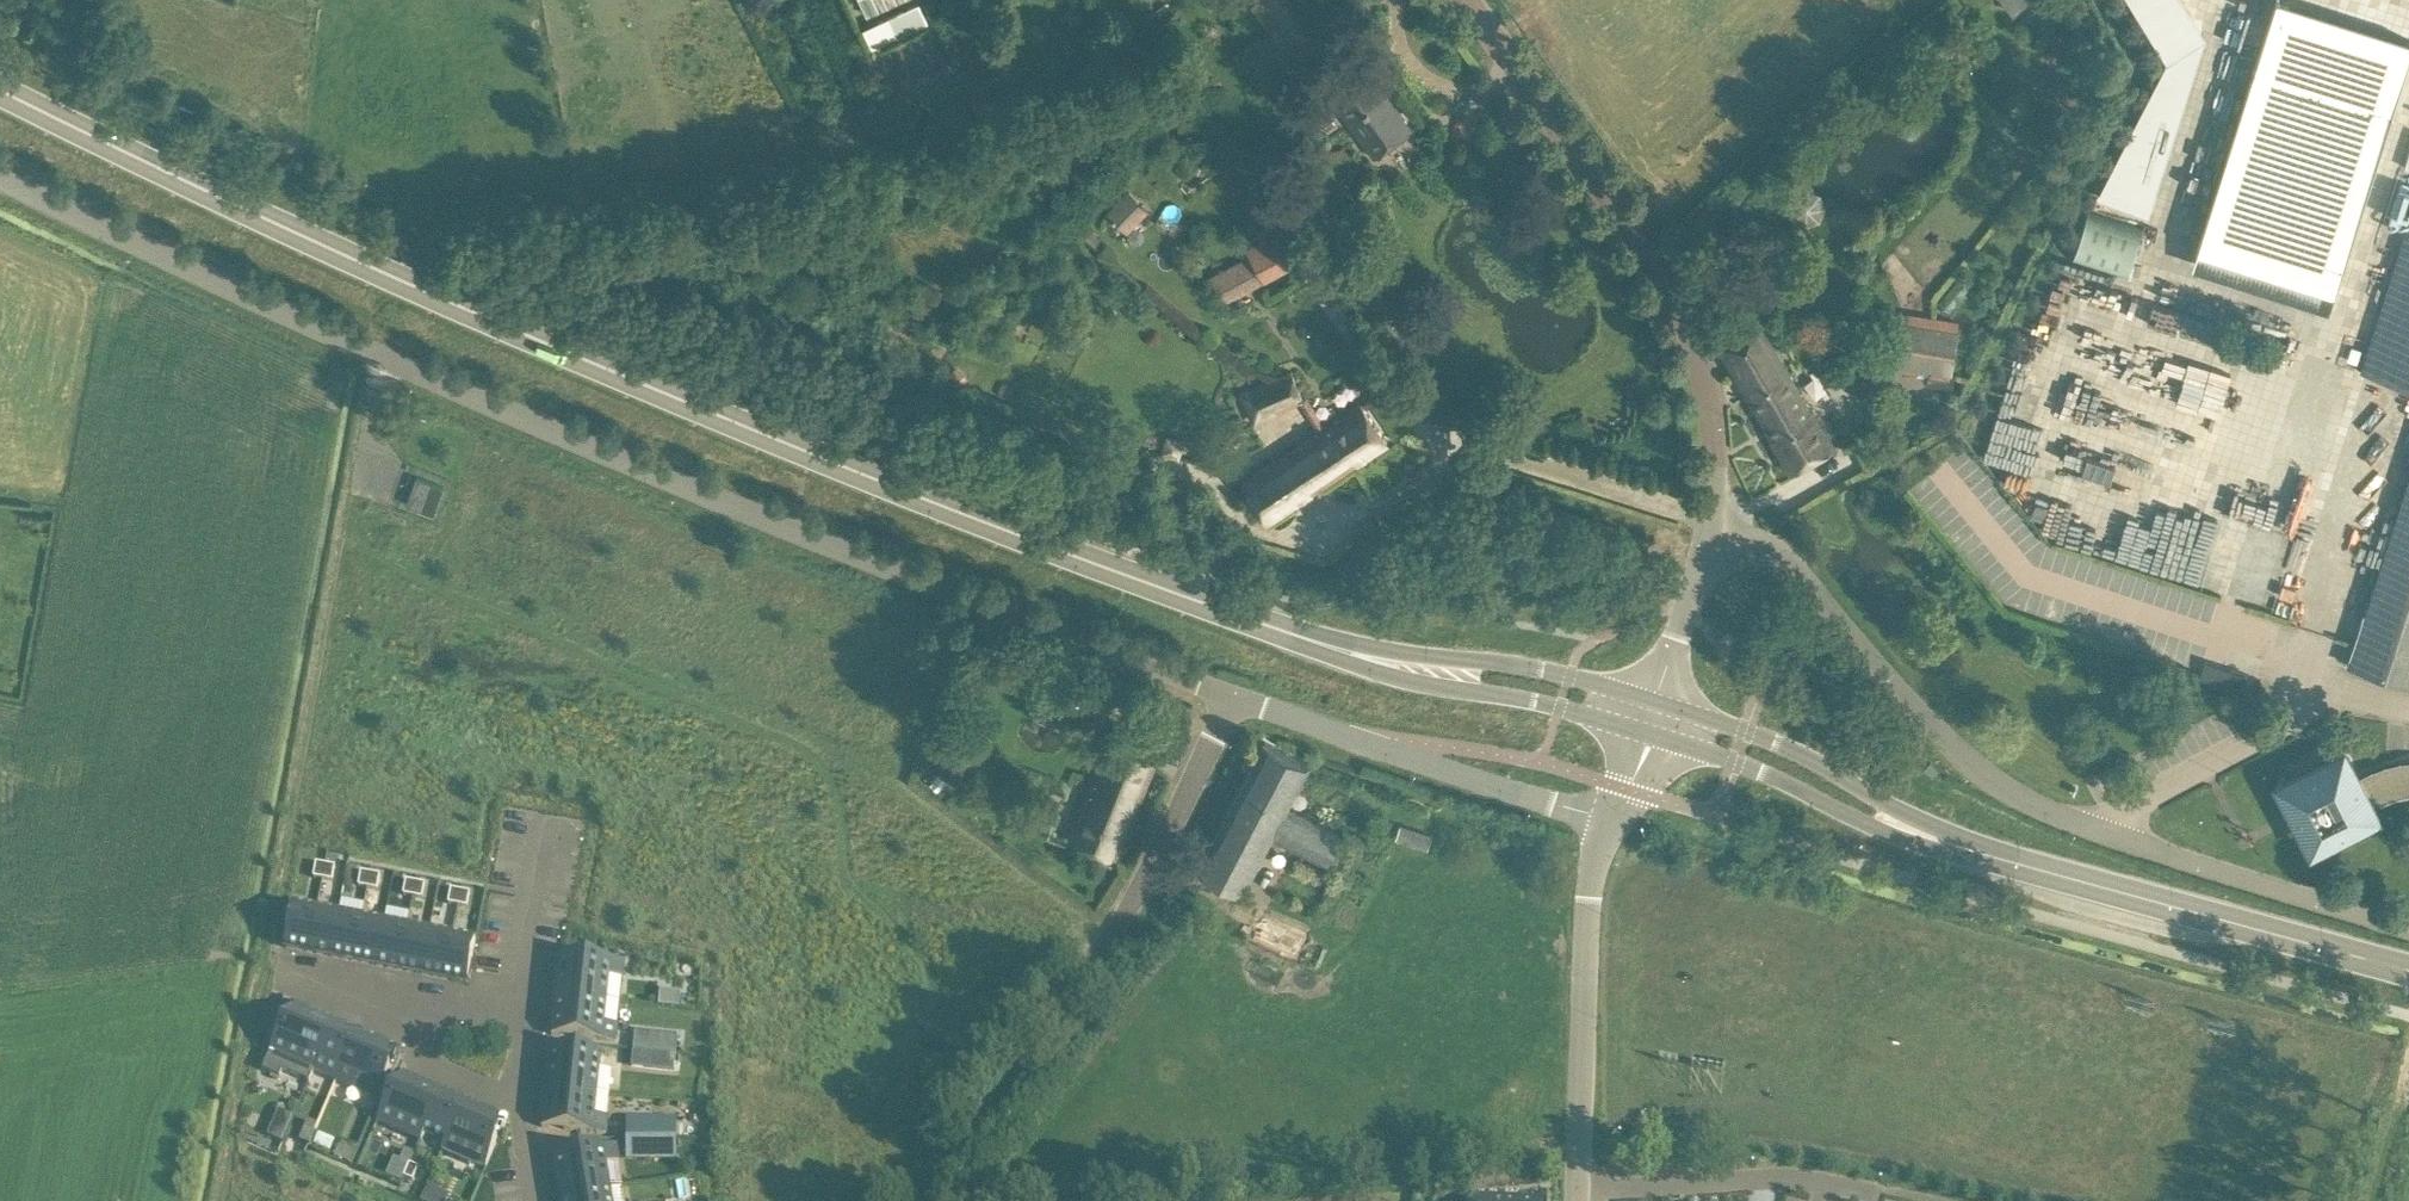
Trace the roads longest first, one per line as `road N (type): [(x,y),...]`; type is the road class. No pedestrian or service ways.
road 1 (secondary): [(1393,660),(1238,613),(747,428),(331,248),(0,90)]
road 2 (unclassified): [(1228,693),(882,566),(514,412),(0,177)]
road 3 (unclassified): [(2408,923),(2091,829),(2015,796),(1961,755),(1778,550),(1708,535)]
road 4 (residential): [(910,1200),(1133,901),(1228,693)]
road 5 (unclassified): [(1713,512),(1704,382),(1675,293),(1472,0)]
road 6 (secondary): [(2408,966),(1922,833)]
road 7 (residential): [(1609,819),(1592,898),(1578,1200)]
road 8 (unclassified): [(1532,797),(1228,693)]
road 9 (residential): [(1713,512),(1445,436),(1423,423)]
road 10 (secondary): [(1922,833),(1874,794),(1793,749),(1655,702)]
road 11 (secondary): [(1647,733),(1781,779),(1863,822),(1922,833)]
road 12 (secondary): [(1655,702),(1500,661),(1393,660)]
road 13 (secondary): [(1393,660),(1647,733)]
road 14 (residential): [(277,971),(511,1036)]
road 15 (residential): [(545,818),(511,1036)]
road 16 (unclassified): [(1655,702),(1708,535)]
road 17 (residential): [(511,1036),(541,1200)]

